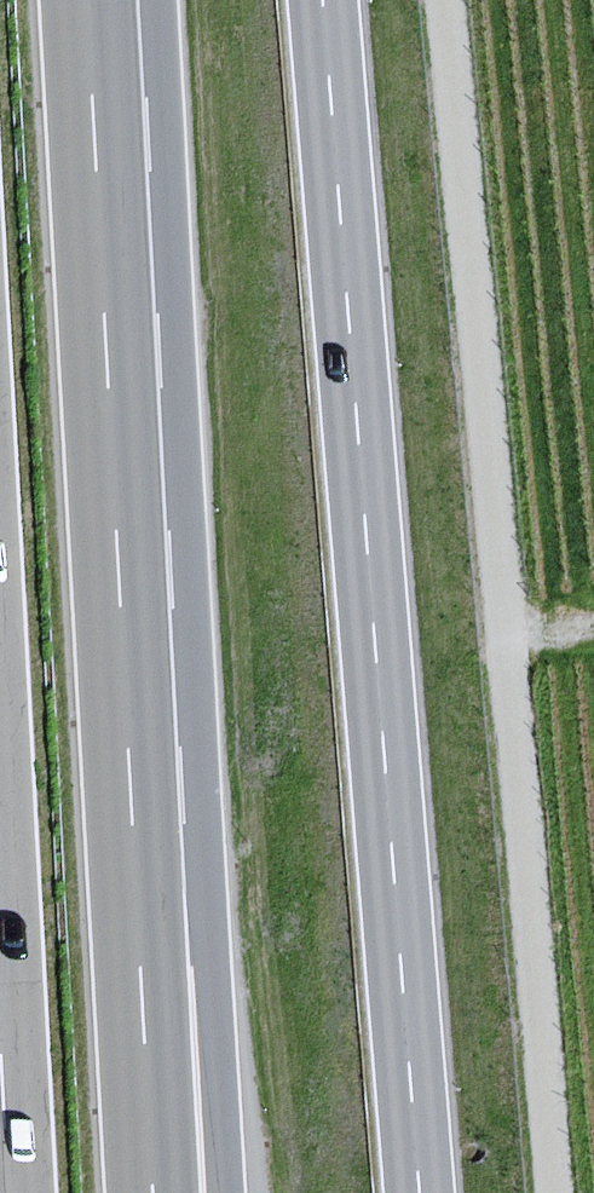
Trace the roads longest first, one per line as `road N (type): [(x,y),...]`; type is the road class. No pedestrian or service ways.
road 1 (track): [(553,1192),(445,0)]
road 2 (primary): [(419,1192),(324,0)]
road 3 (motorway): [(130,633),(95,0)]
road 4 (motorway): [(226,1192),(185,773),(130,633)]
road 5 (motorway): [(155,1192),(130,633)]
road 6 (motorway): [(0,998),(9,1192)]

